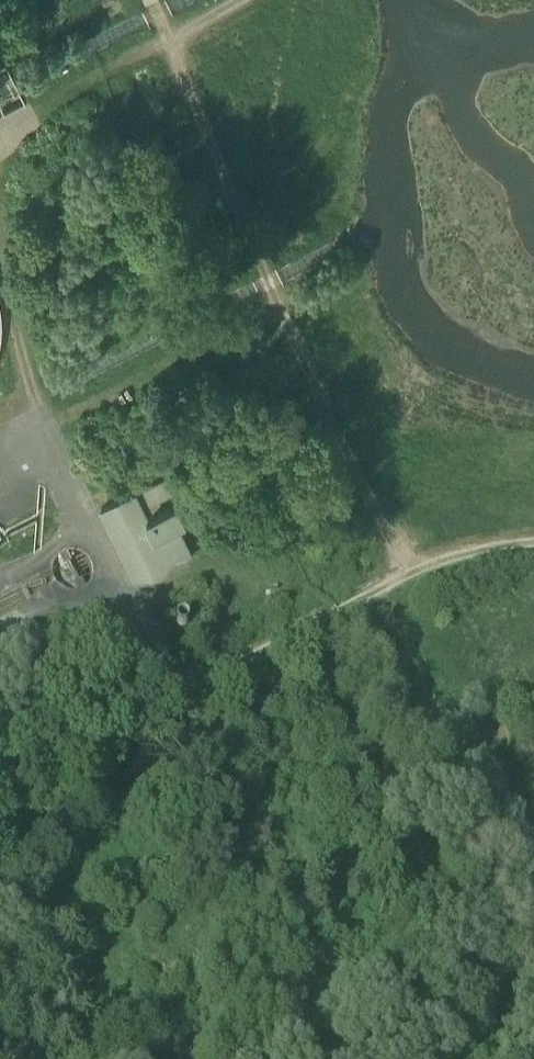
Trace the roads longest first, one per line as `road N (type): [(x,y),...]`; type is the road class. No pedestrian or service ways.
road 1 (track): [(168,696),(402,579),(145,0)]
road 2 (track): [(0,779),(168,696),(140,643)]
road 3 (track): [(402,579),(484,545),(533,541)]

